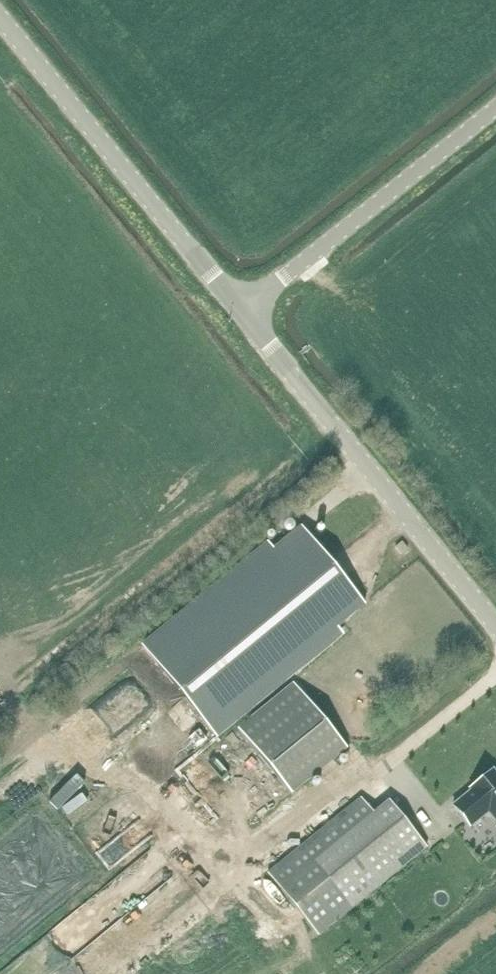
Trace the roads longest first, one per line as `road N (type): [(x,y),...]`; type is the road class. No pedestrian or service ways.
road 1 (unclassified): [(495,623),(241,312)]
road 2 (unclassified): [(241,312),(0,15)]
road 3 (unclassified): [(241,312),(495,108)]

